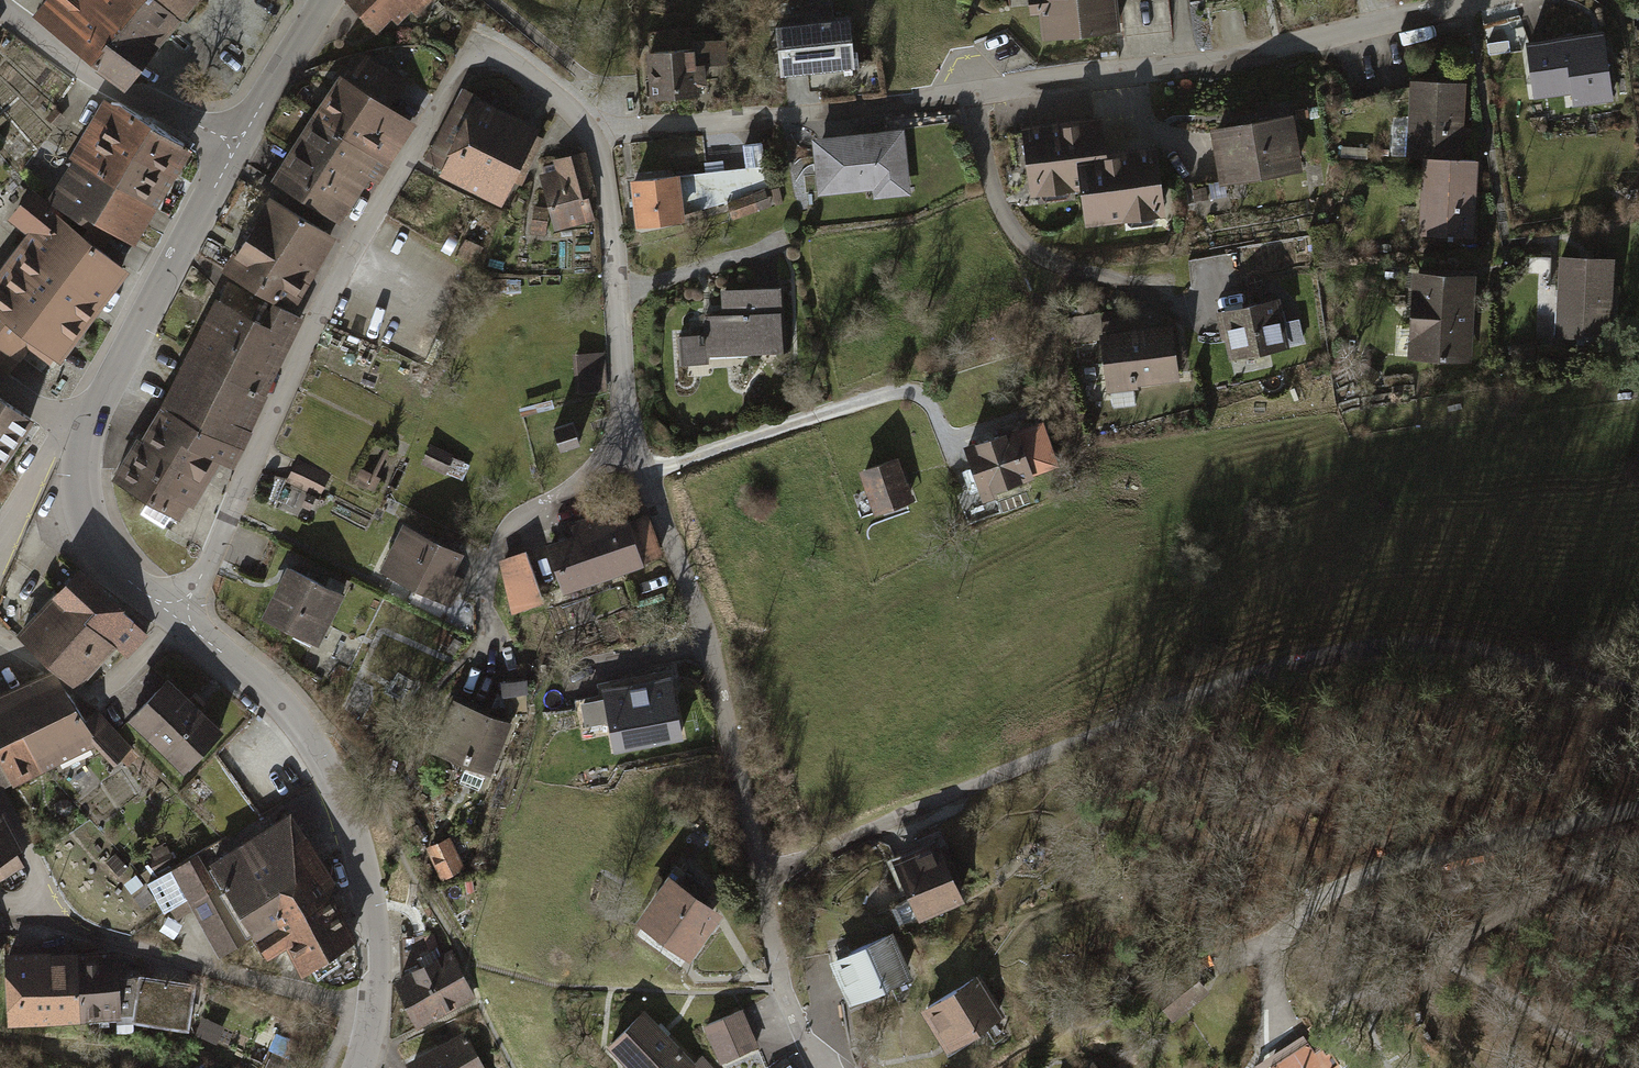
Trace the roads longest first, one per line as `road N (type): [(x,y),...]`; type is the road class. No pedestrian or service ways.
road 1 (residential): [(763,878),(1054,751),(1290,665),(1422,644),(1550,661)]
road 2 (residential): [(180,620),(315,323),(454,86),(483,59),(512,61),(592,135)]
road 3 (residential): [(897,105),(1239,61),(1470,0)]
road 4 (tertiary): [(375,1011),(379,949),(369,885),(321,755),(287,710),(180,620)]
road 5 (residential): [(625,446),(645,471),(707,644),(763,878)]
road 6 (track): [(1638,809),(1323,902),(1265,968)]
road 7 (residential): [(41,916),(375,1011)]
road 8 (tertiary): [(88,426),(239,144)]
road 9 (residential): [(592,135),(608,185),(625,446)]
road 10 (residential): [(592,135),(869,108)]
road 11 (residential): [(239,144),(103,84),(0,10)]
road 12 (residential): [(625,446),(600,475),(500,543),(483,632)]
road 13 (tertiary): [(180,620),(102,551),(86,512),(88,426)]
road 14 (track): [(1638,849),(1476,937),(1444,971)]
road 15 (residential): [(0,639),(93,697),(125,680),(180,620)]
road 16 (residential): [(763,878),(782,986),(828,1067)]
road 17 (tertiary): [(239,144),(327,0)]
road 18 (residential): [(3,530),(51,450),(88,426)]
road 19 (residential): [(0,796),(37,871),(41,916)]

